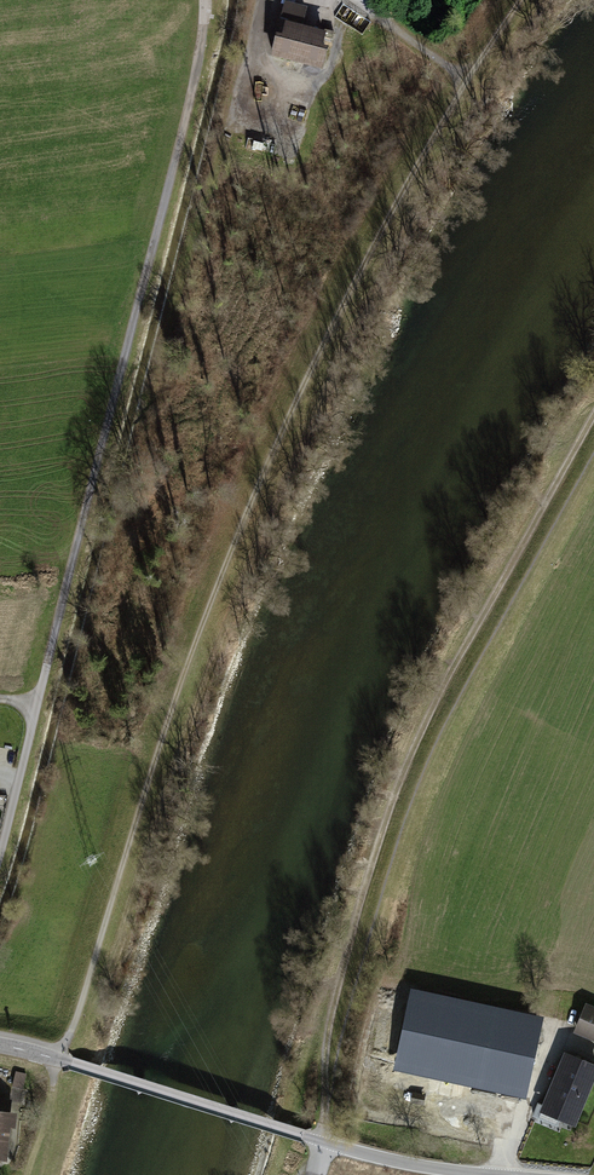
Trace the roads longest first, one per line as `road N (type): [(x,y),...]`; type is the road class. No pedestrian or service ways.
road 1 (track): [(525,0),(464,78),(257,487),(173,704),(59,1060)]
road 2 (unclassified): [(0,852),(205,50),(205,0)]
road 3 (track): [(327,1104),(342,971),(374,856),(426,725),(593,415)]
road 4 (tertiary): [(497,1174),(370,1155),(0,1045)]
road 5 (track): [(356,0),(464,78)]

